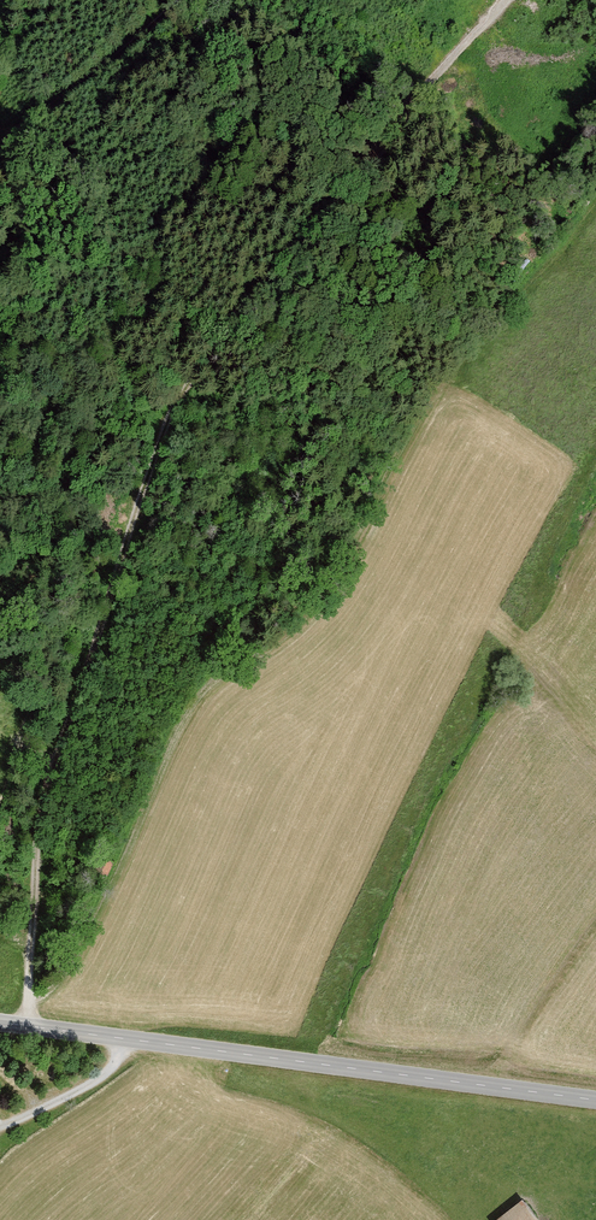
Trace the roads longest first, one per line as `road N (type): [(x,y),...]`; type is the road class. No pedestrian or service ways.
road 1 (track): [(24,1027),(34,830),(60,714),(141,469),(187,361),(482,86),(535,0)]
road 2 (unclassified): [(595,1101),(0,1024)]
road 3 (track): [(177,0),(16,138)]
road 4 (track): [(117,1039),(98,1078),(0,1127)]

